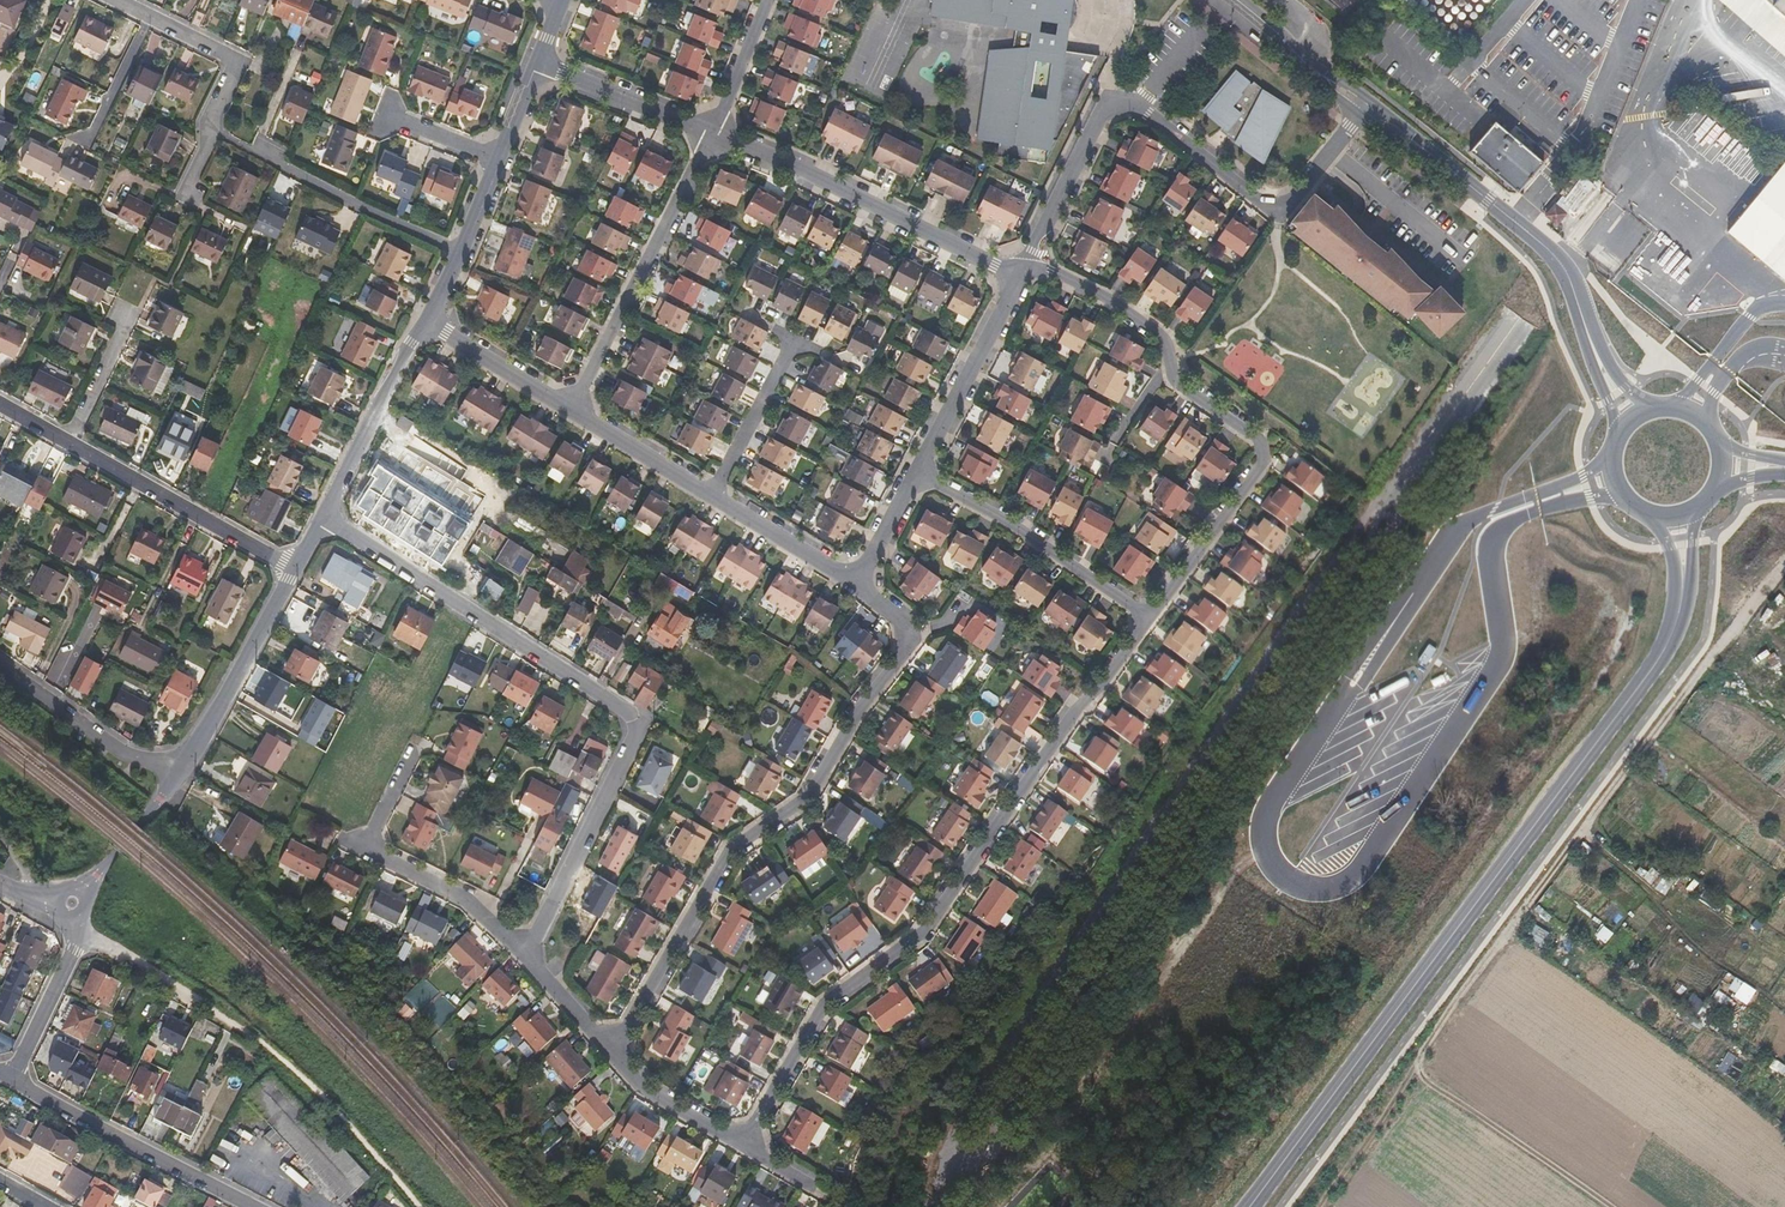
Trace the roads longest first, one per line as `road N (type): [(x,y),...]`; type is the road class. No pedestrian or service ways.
road 1 (residential): [(323,519),(638,726),(526,957),(611,1053)]
road 2 (secondary): [(1682,602),(1659,661),(1254,1206)]
road 3 (residential): [(742,1144),(823,1003),(923,932),(1147,618)]
road 4 (track): [(1784,560),(1477,968),(1419,1069)]
road 5 (residential): [(851,583),(902,619),(902,655),(864,702),(806,798),(733,846),(611,1053)]
road 6 (residential): [(1030,256),(1168,338),(1176,385),(1259,442),(1264,457),(1147,618)]
road 7 (residential): [(1366,107),(1278,218),(1149,112),(1110,102),(1030,256)]
road 8 (residential): [(294,569),(0,405)]
road 9 (residential): [(712,133),(1015,275)]
road 10 (secondary): [(1588,334),(1559,261),(1366,107)]
road 11 (residential): [(712,133),(575,412)]
road 12 (residential): [(426,325),(537,66)]
road 13 (residential): [(12,1082),(258,1206)]
road 14 (residential): [(1147,618),(922,471)]
road 15 (track): [(1419,1069),(1602,1206)]
road 16 (residential): [(187,763),(294,569)]
road 17 (residential): [(323,519),(426,325)]
road 18 (residential): [(922,471),(1015,275)]
road 19 (residential): [(187,763),(158,767),(124,754),(0,668)]
road 20 (residential): [(211,128),(238,63),(113,0)]
road 21 (residential): [(537,66),(712,133)]
road 22 (residential): [(726,502),(575,412)]
road 23 (residential): [(12,1082),(75,953),(76,921)]
road 24 (residential): [(575,412),(426,325)]
road 25 (track): [(1419,1069),(1318,1206)]
road 26 (residential): [(801,352),(726,502)]
road 27 (residential): [(84,895),(187,763)]
road 28 (secondary): [(1366,107),(1238,0)]
road 29 (residential): [(611,1053),(654,1096),(742,1144)]
road 30 (residential): [(851,583),(726,502)]
road 31 (residential): [(712,133),(768,0)]
road 32 (residential): [(851,583),(922,471)]

